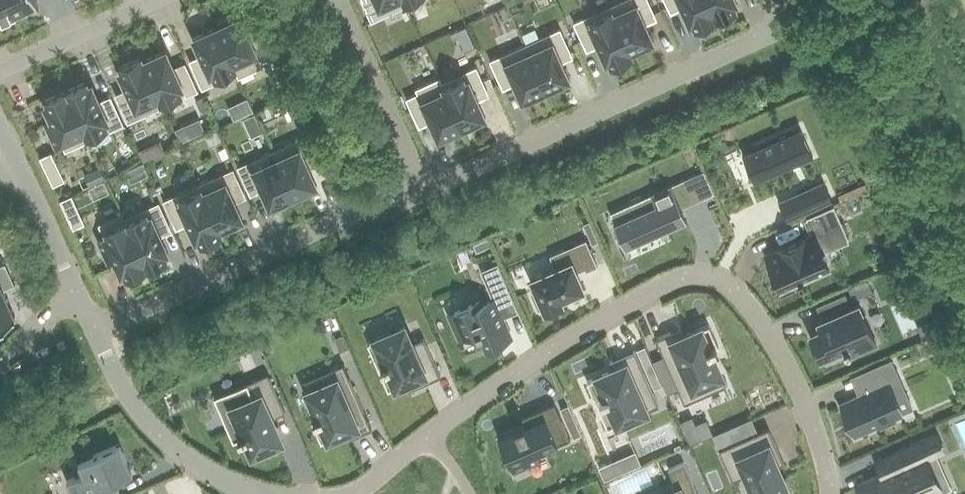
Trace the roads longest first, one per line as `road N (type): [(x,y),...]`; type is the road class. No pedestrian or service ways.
road 1 (residential): [(355,493),(521,368),(625,306),(701,276),(734,290),(767,332),(808,407),(832,493)]
road 2 (residential): [(422,188),(782,25),(771,0)]
road 3 (residential): [(94,331),(422,188)]
road 4 (residential): [(94,331),(157,431),(257,493)]
road 5 (residential): [(338,0),(422,188)]
road 6 (residential): [(0,75),(162,0)]
road 7 (residential): [(18,171),(77,294)]

